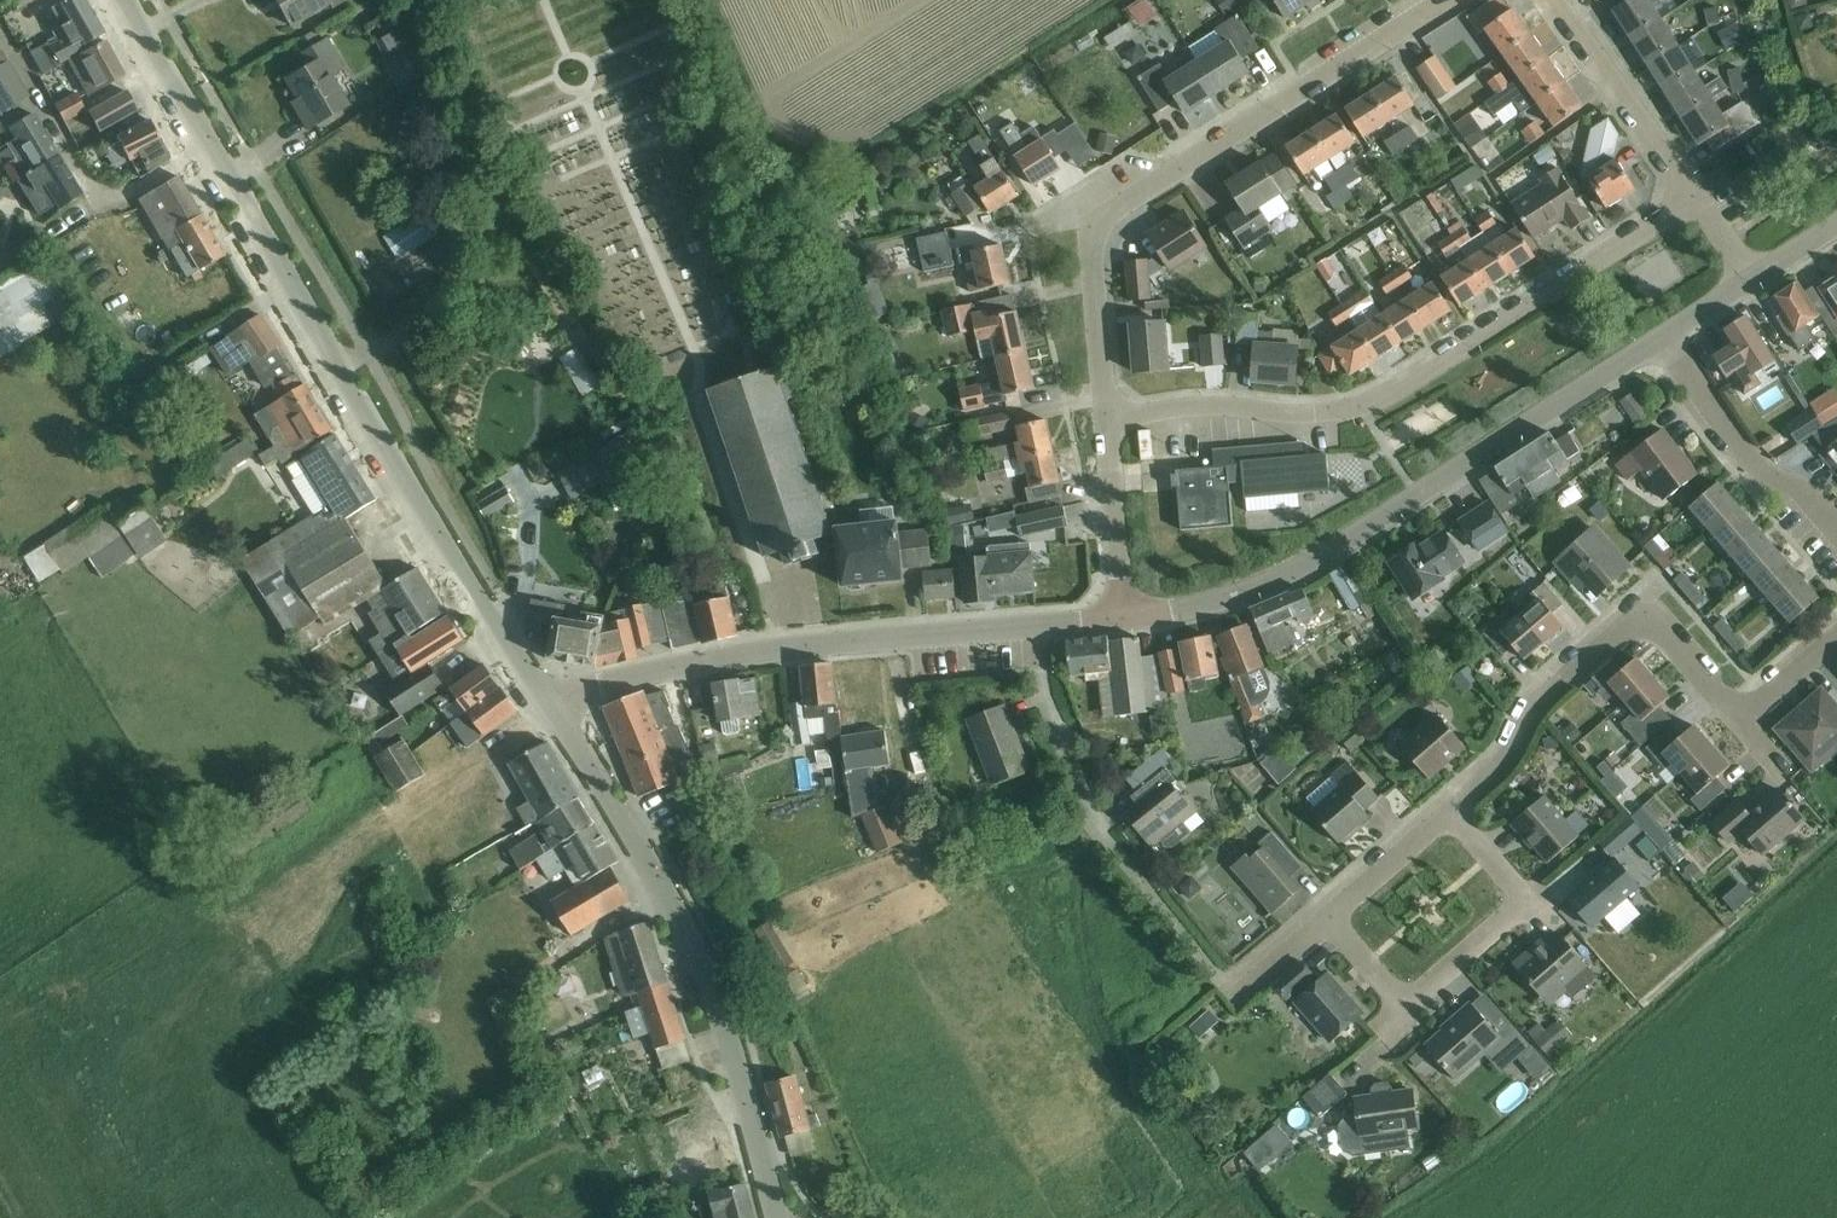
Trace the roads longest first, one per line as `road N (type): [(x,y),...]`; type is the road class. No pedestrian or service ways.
road 1 (tertiary): [(556,714),(386,449),(123,0)]
road 2 (residential): [(1105,418),(1216,406),(1306,414),(1361,406),(1695,199)]
road 3 (residential): [(1122,619),(1259,588),(1322,557),(1662,337)]
road 4 (residential): [(1433,0),(1090,216),(1105,418)]
road 5 (residential): [(556,714),(618,685),(754,654),(1122,619)]
road 6 (tertiary): [(556,714),(711,980),(777,1217)]
road 7 (residential): [(1450,816),(1510,754),(1548,691),(1650,610),(1735,714)]
road 8 (residential): [(1450,816),(1524,902),(1406,1010),(1328,918)]
road 9 (residential): [(1836,521),(1815,496),(1727,441),(1662,337)]
road 10 (residential): [(1695,199),(1539,0)]
road 11 (residential): [(1105,418),(1122,619)]
road 12 (residential): [(1328,918),(1450,816)]
road 13 (residential): [(1735,714),(1836,630)]
road 14 (residential): [(1328,918),(1234,995)]

